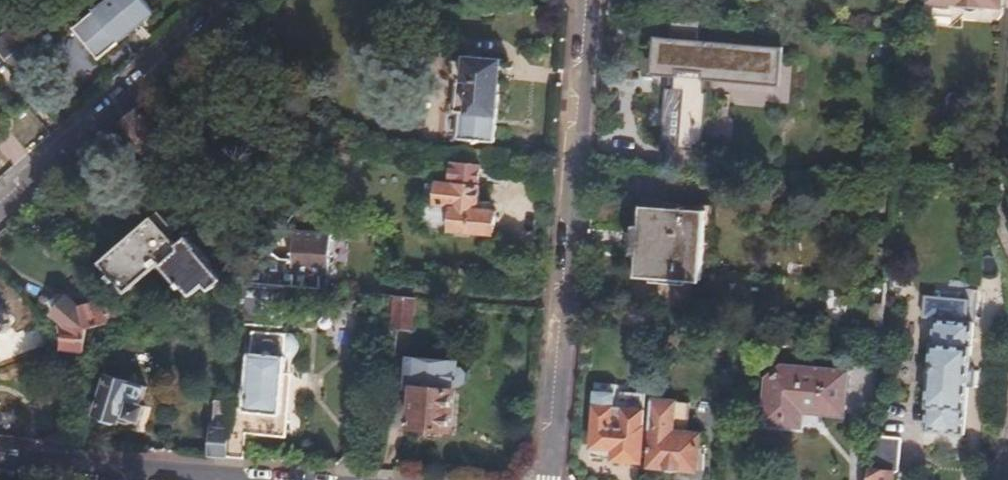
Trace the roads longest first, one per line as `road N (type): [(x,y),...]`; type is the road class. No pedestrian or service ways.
road 1 (residential): [(586,0),(546,479)]
road 2 (residential): [(0,205),(231,0)]
road 3 (residential): [(256,479),(0,455)]

